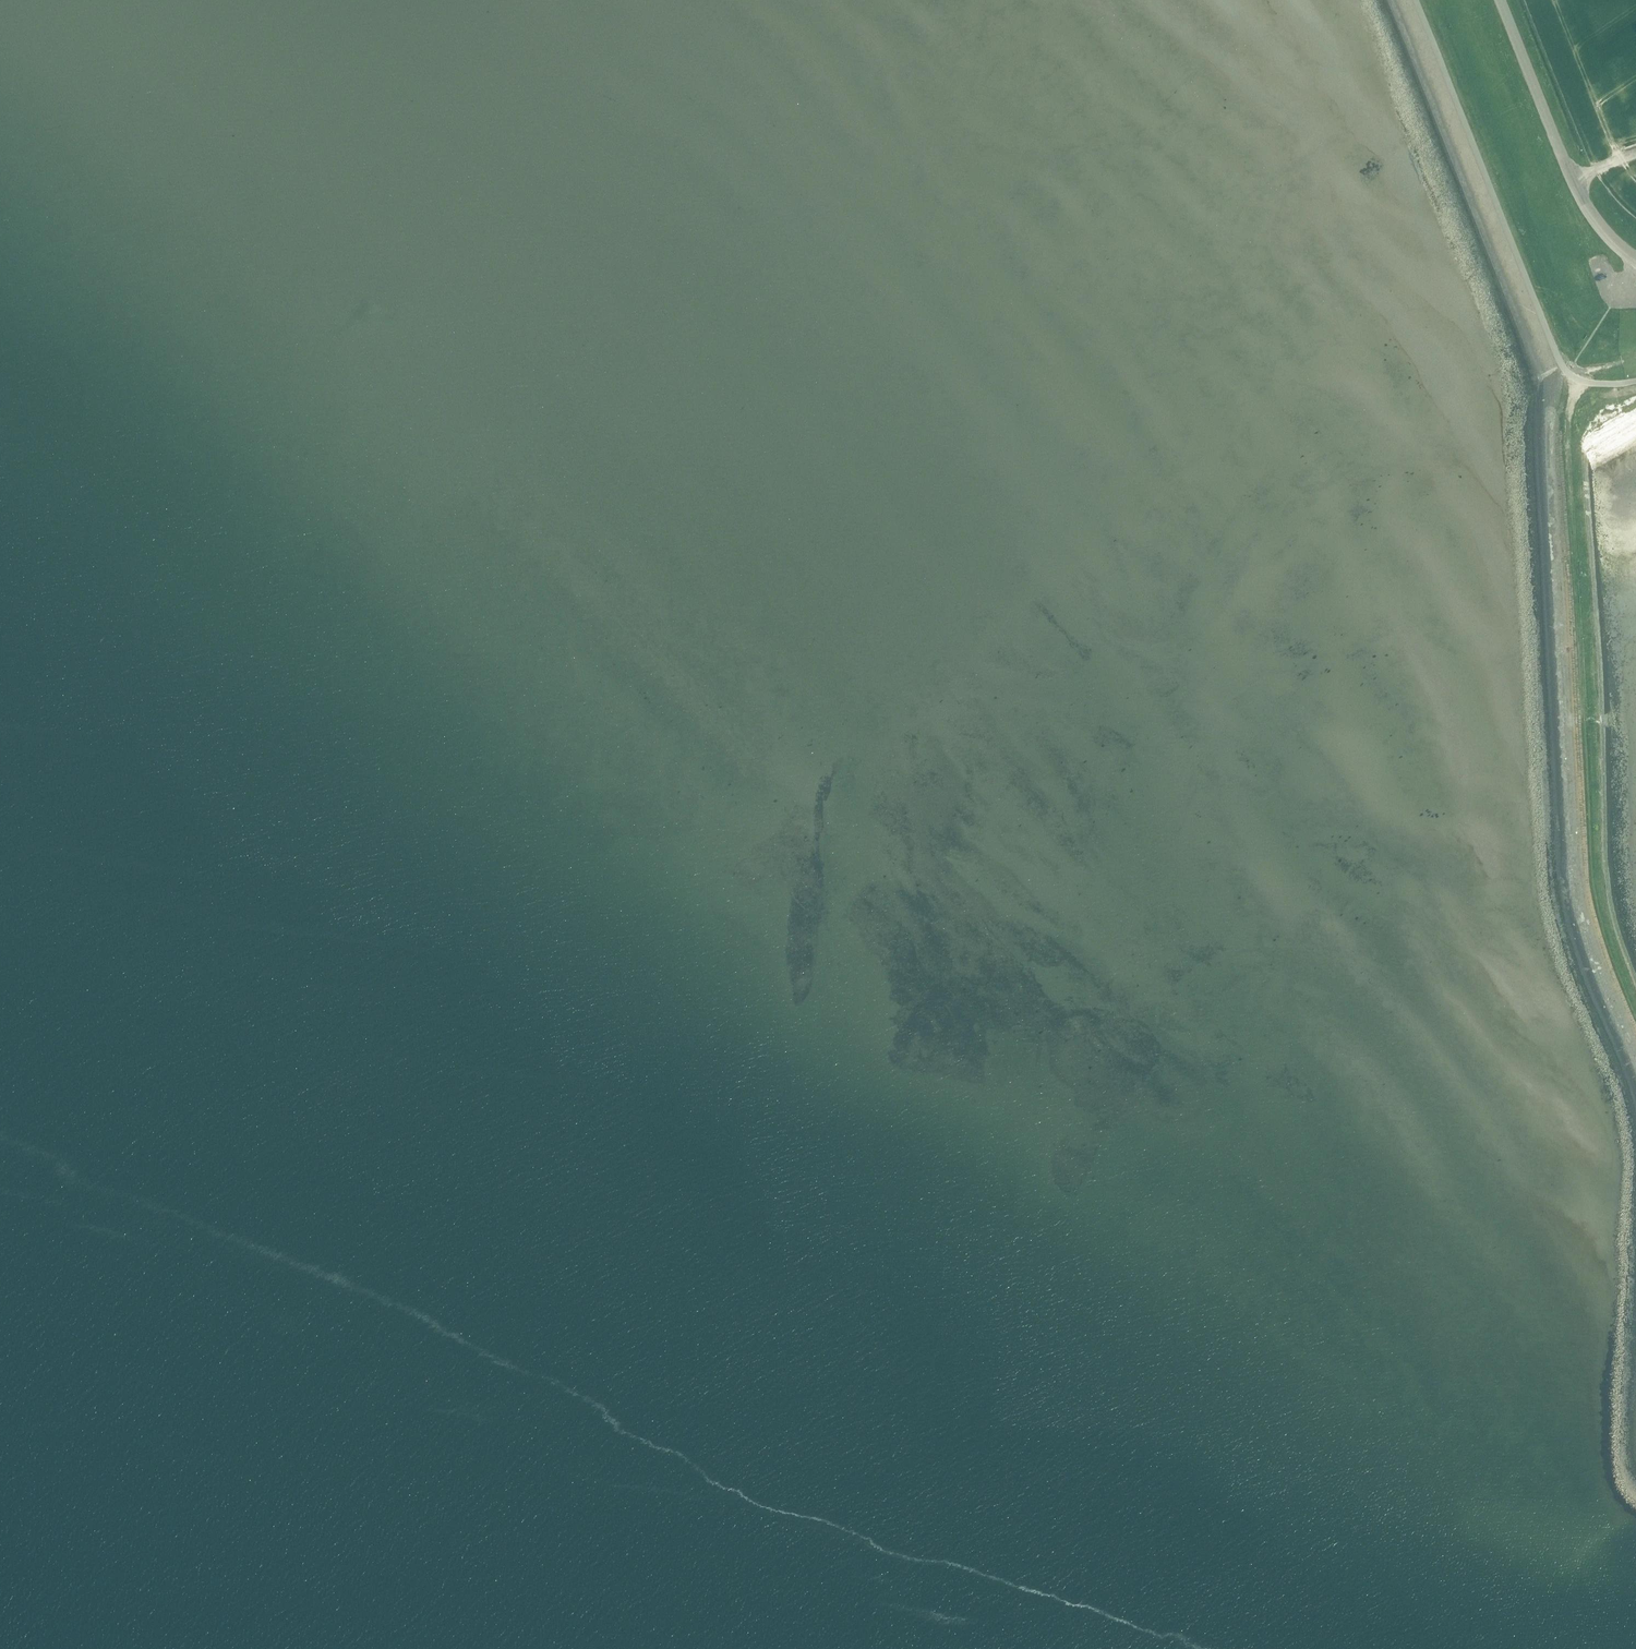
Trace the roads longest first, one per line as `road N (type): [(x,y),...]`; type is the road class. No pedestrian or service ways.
road 1 (track): [(1635,989),(1605,914),(1596,849),(1570,411),(1584,380)]
road 2 (unclassified): [(1635,262),(1586,205),(1497,0)]

